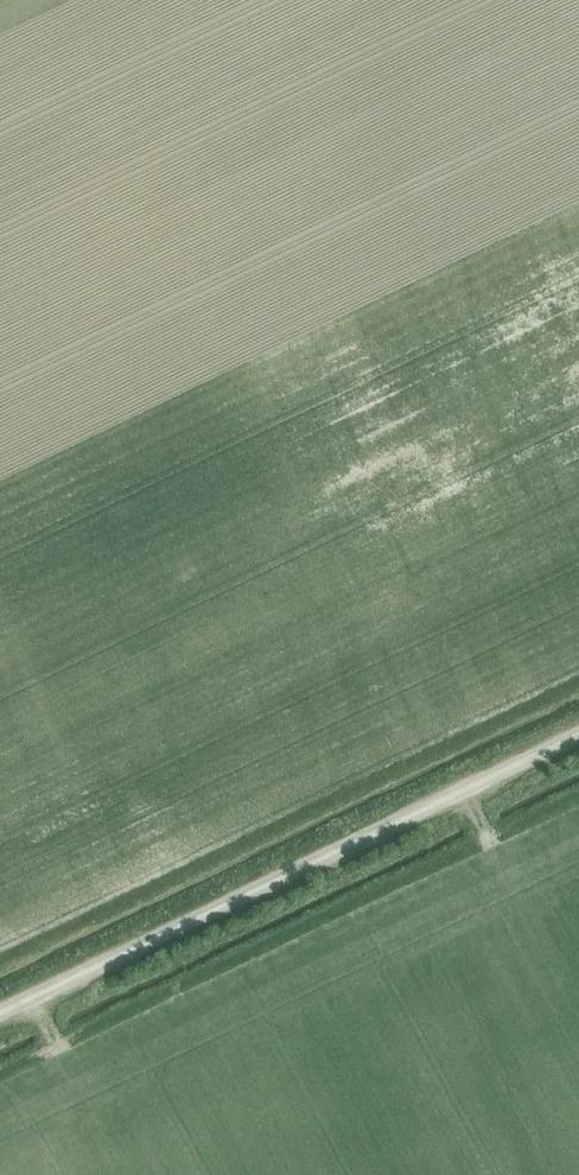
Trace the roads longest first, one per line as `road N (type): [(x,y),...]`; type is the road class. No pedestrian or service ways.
road 1 (unclassified): [(0,1014),(283,865),(578,723)]

